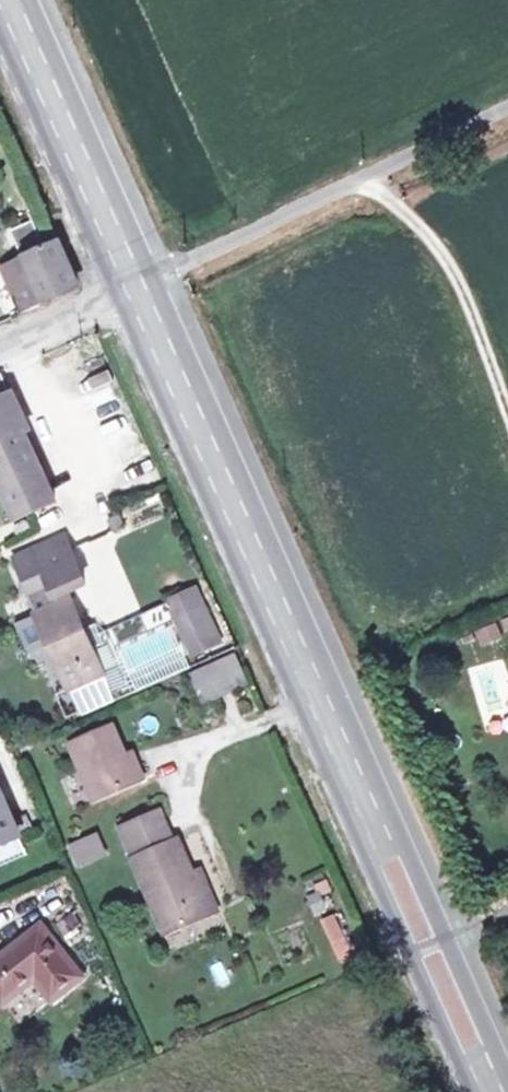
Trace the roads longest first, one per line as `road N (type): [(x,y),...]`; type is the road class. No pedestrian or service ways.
road 1 (secondary): [(507,1081),(151,276)]
road 2 (secondary): [(113,292),(469,1091)]
road 3 (unclassified): [(151,276),(507,106)]
road 4 (secondary): [(151,276),(27,0)]
road 5 (secondary): [(0,37),(113,292)]
road 6 (residential): [(113,292),(0,339)]

